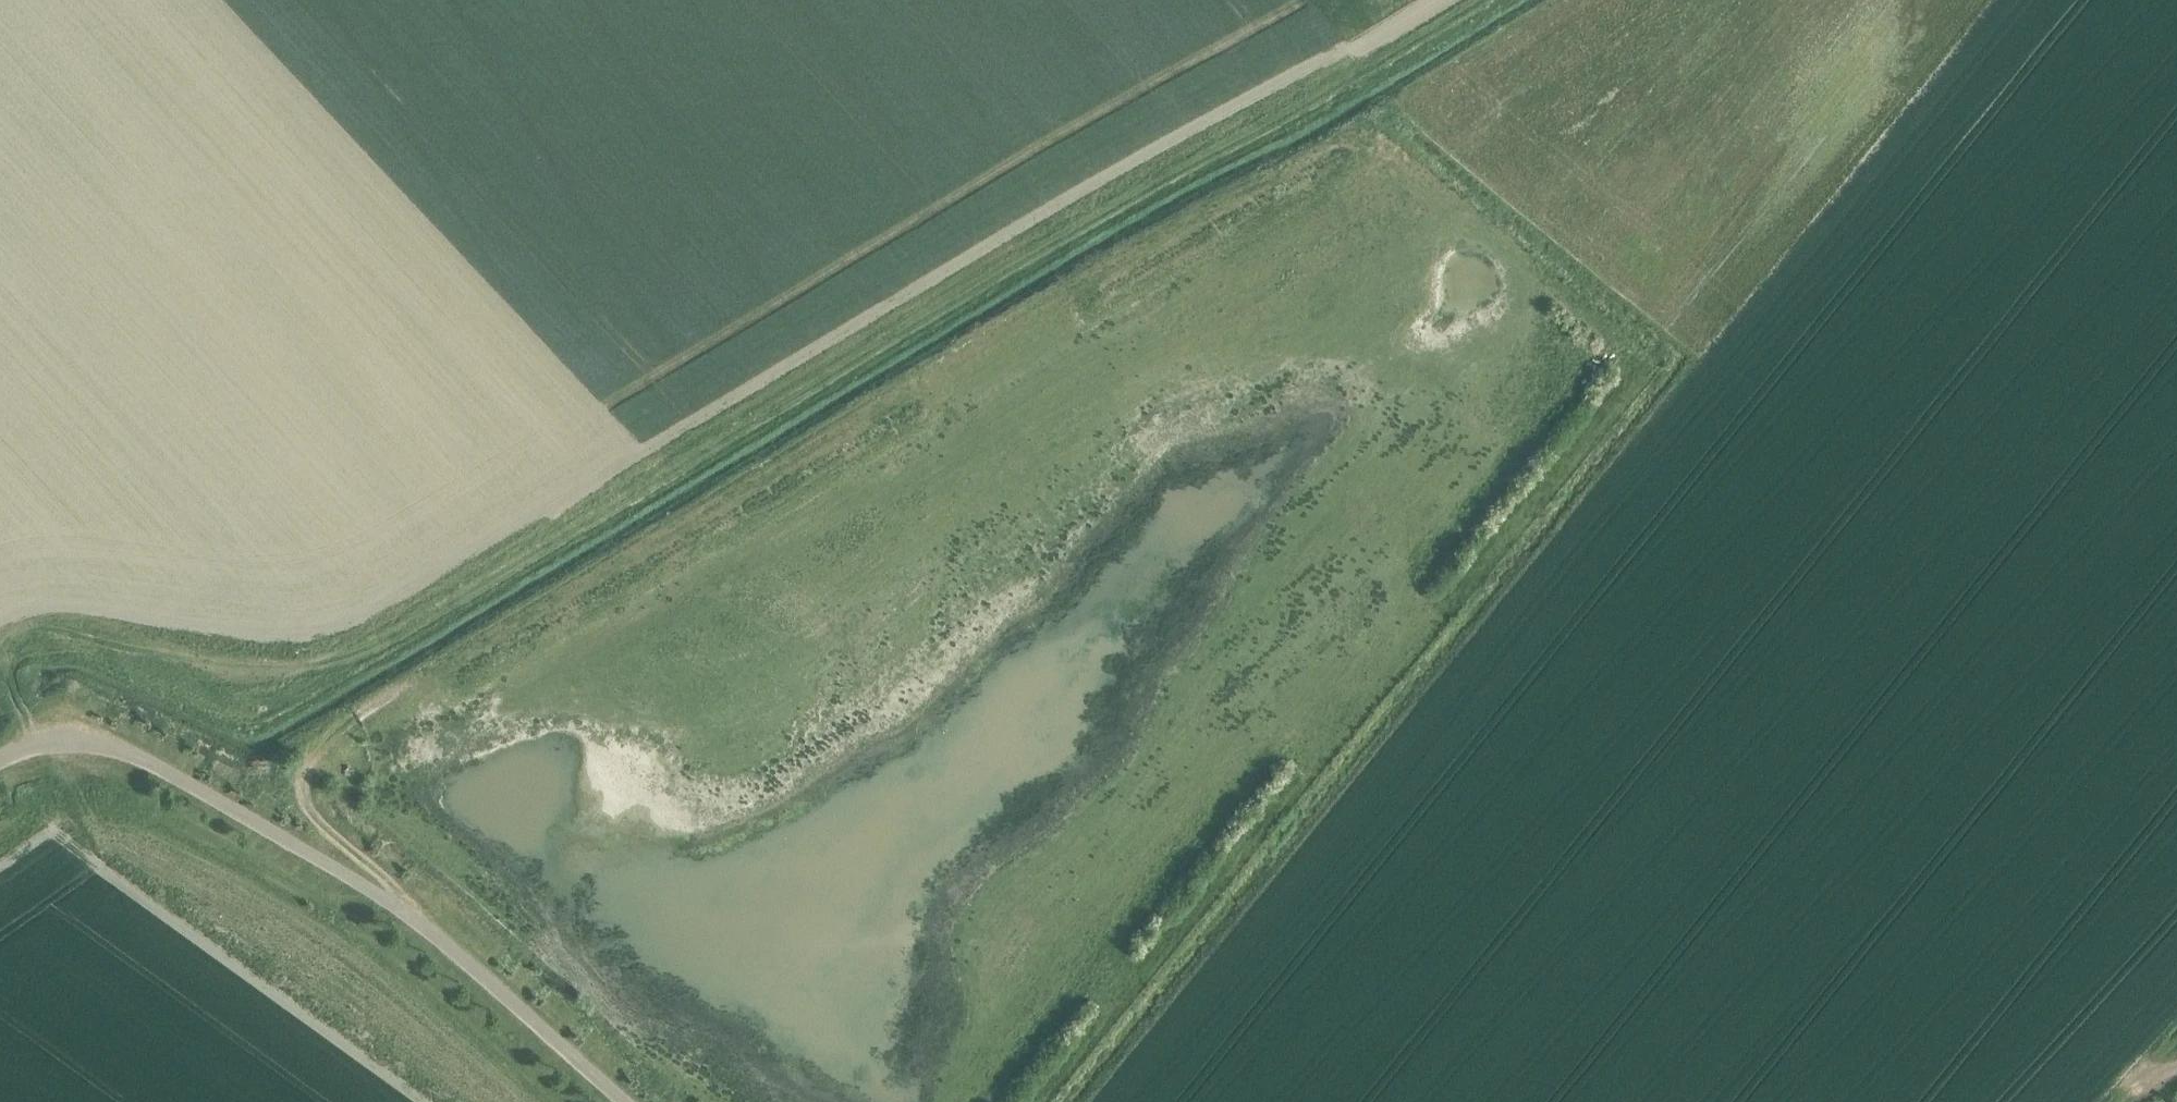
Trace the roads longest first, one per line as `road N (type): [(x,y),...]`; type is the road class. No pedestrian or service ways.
road 1 (track): [(0,756),(34,739),(77,736),(148,759),(394,901),(629,1101)]
road 2 (track): [(298,765),(290,781),(296,799),(386,874),(394,901)]

